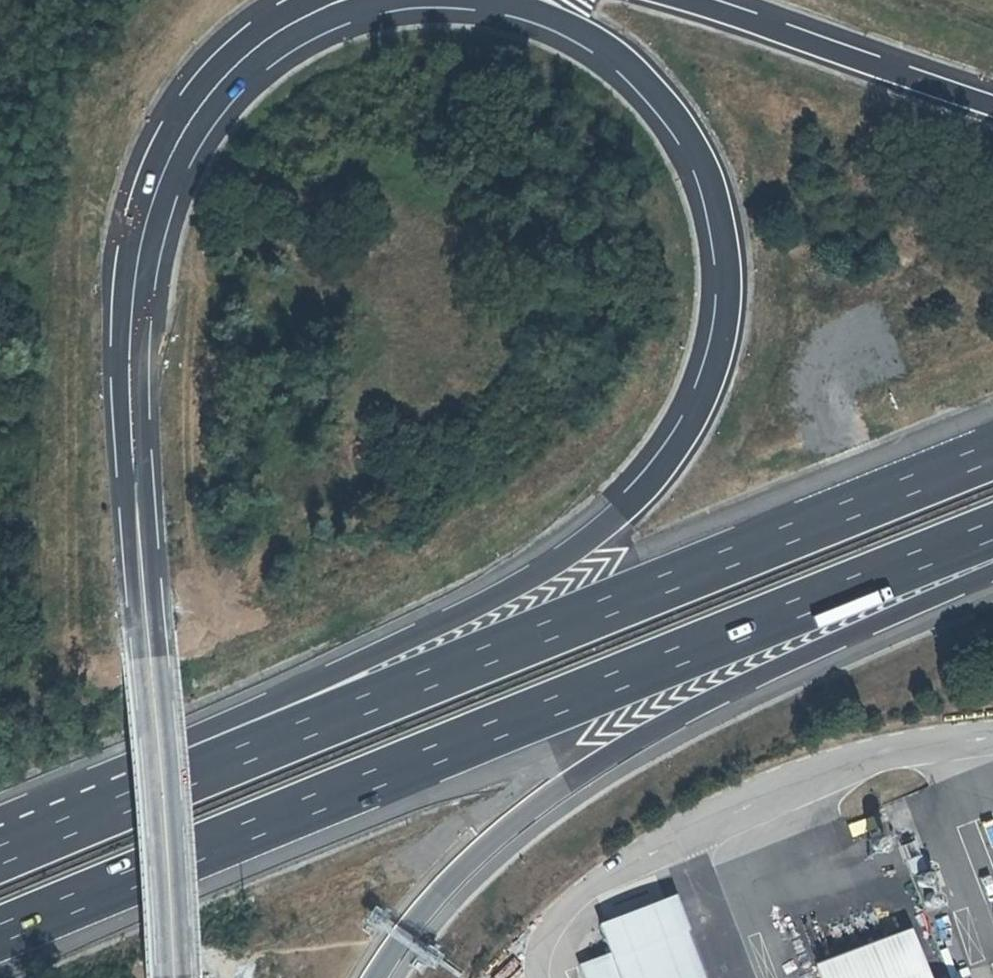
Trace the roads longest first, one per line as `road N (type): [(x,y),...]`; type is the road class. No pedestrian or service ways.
road 1 (motorway): [(516,0),(605,41),(682,116),(718,208),(729,284),(721,349),(699,408),(607,522),(504,594),(227,727),(173,768)]
road 2 (motorway): [(0,931),(992,531)]
road 3 (motorway): [(316,0),(271,18),(182,96),(134,200),(116,358),(161,977)]
road 4 (motorway): [(992,449),(126,803)]
road 5 (motorway): [(173,768),(141,346),(164,193),(211,102),(283,38),(393,0)]
road 6 (motorway): [(369,977),(414,913),(535,800),(700,699),(992,569)]
road 7 (motorway): [(992,104),(686,0)]
road 8 (motorway): [(189,977),(173,768)]
road 9 (motorway): [(126,803),(0,857)]

